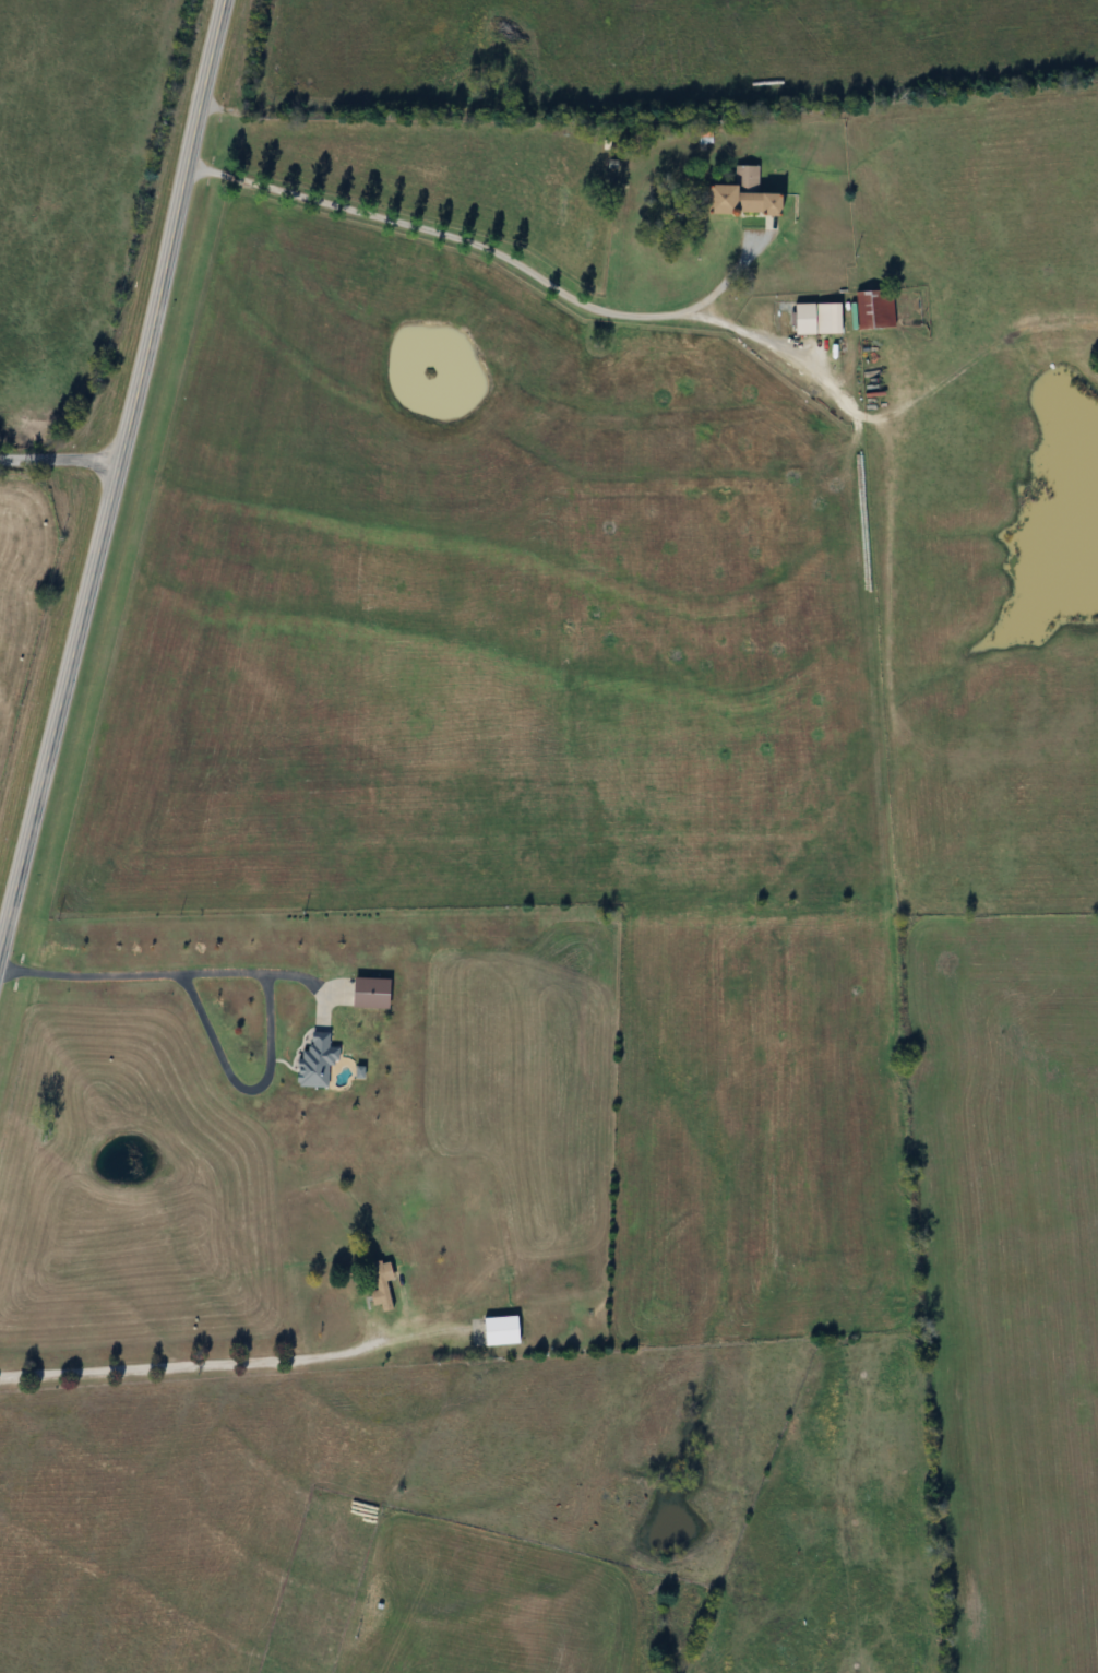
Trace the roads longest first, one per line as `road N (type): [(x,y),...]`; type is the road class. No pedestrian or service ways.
road 1 (secondary): [(217,0),(152,319),(0,936)]

